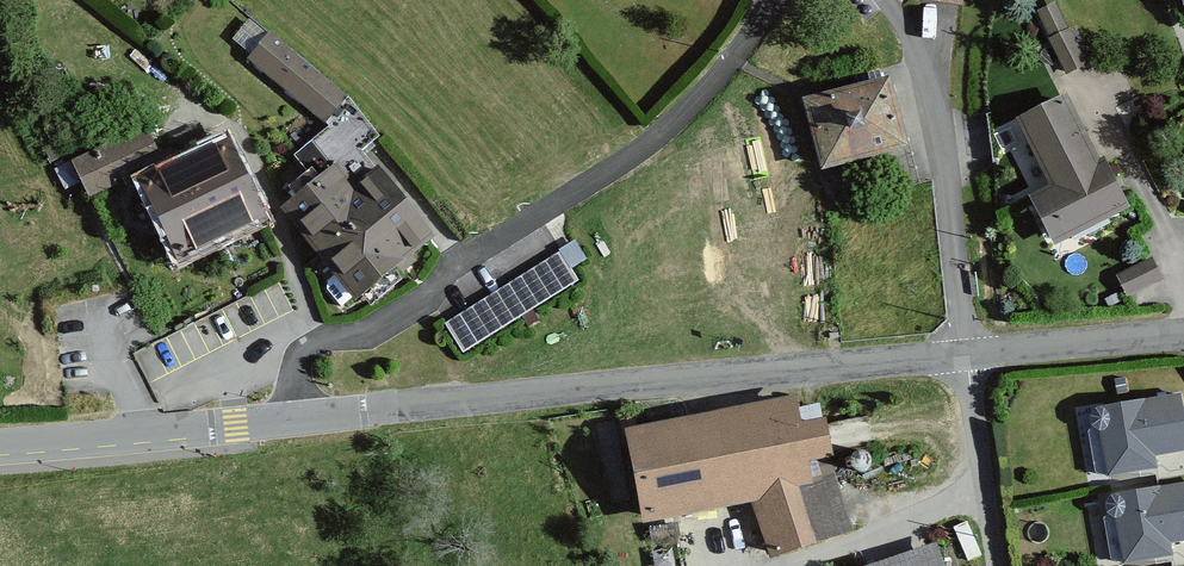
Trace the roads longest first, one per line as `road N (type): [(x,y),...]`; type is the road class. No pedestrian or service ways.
road 1 (unclassified): [(968,359),(297,420)]
road 2 (residential): [(782,0),(701,100),(622,169),(477,258),(429,302),(372,337),(309,351),(298,375),(297,420)]
road 3 (residential): [(887,0),(928,64),(941,113),(968,359)]
road 4 (unclassified): [(297,420),(0,447)]
road 5 (unclassified): [(1183,338),(968,359)]
road 6 (residential): [(968,359),(1004,565)]

